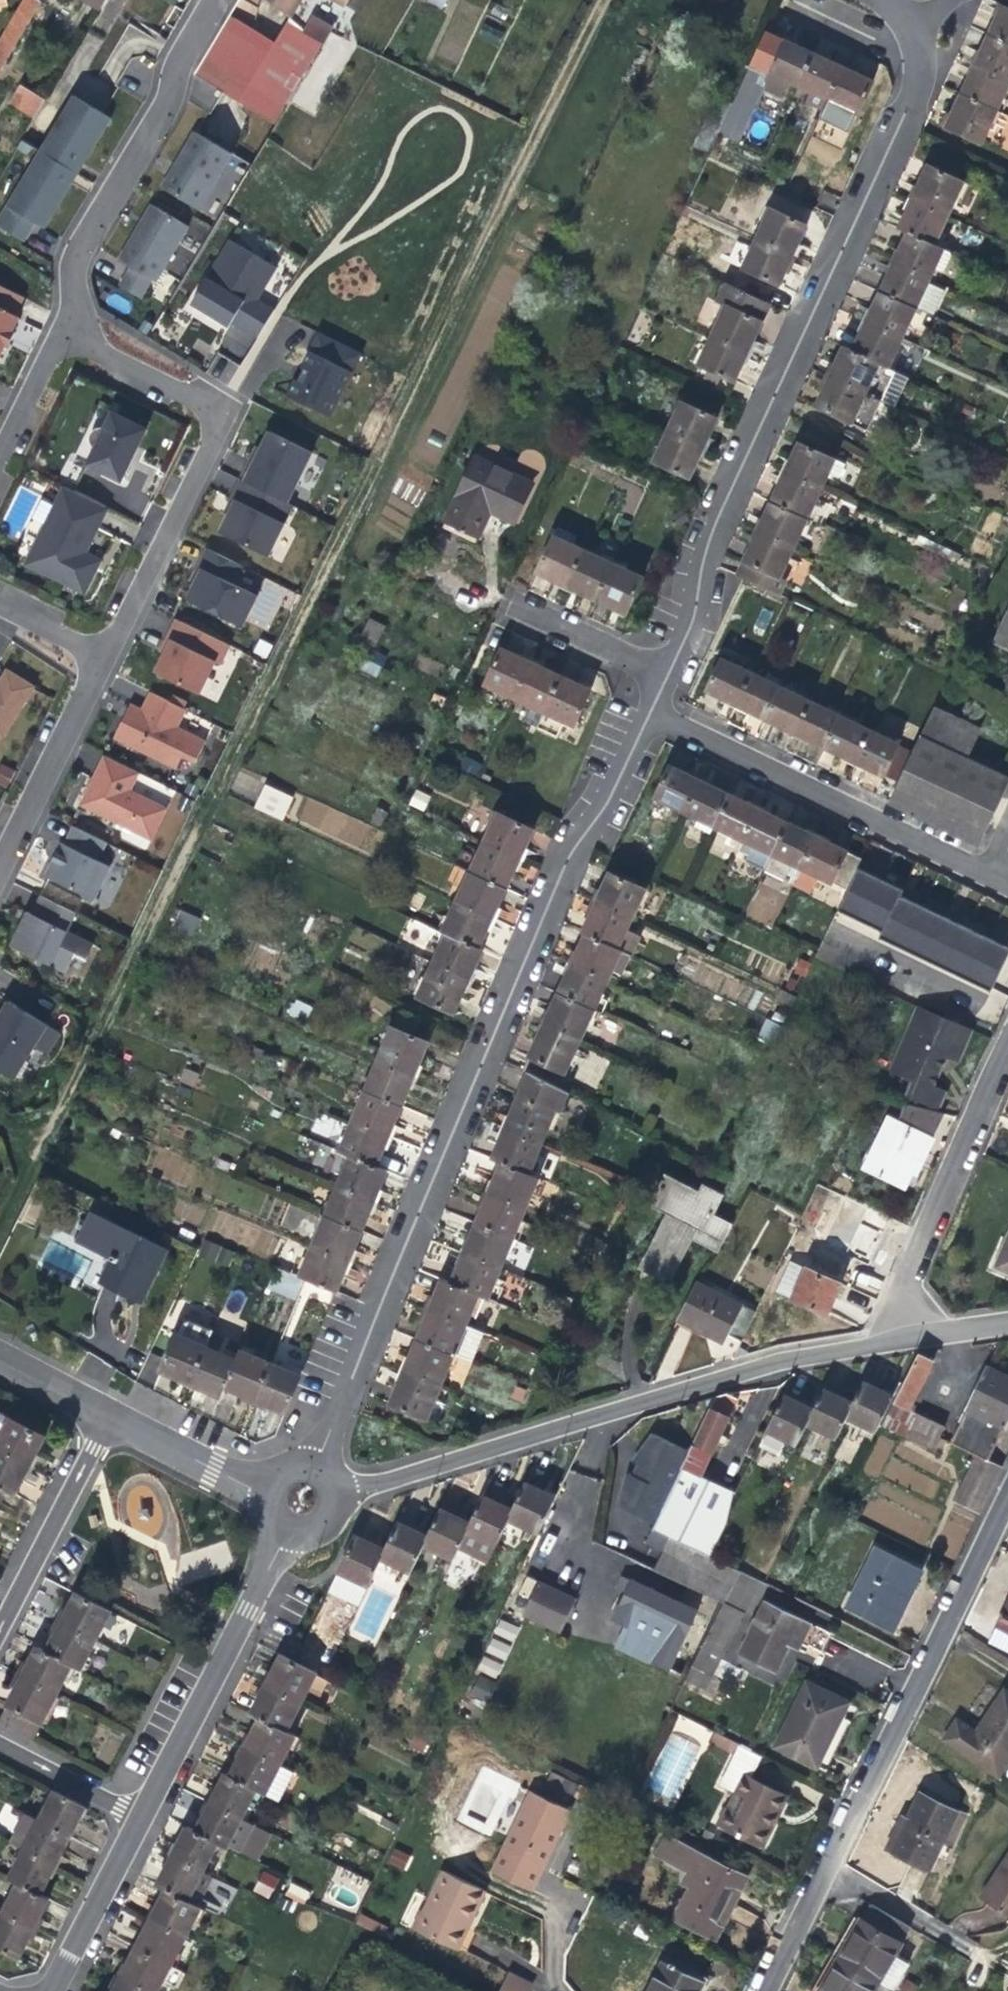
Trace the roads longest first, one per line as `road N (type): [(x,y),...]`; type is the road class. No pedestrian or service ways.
road 1 (residential): [(316,1465),(583,834),(664,684)]
road 2 (residential): [(664,684),(904,110),(918,27)]
road 3 (residential): [(905,1334),(780,1355),(334,1495)]
road 4 (residential): [(755,1990),(1007,1477)]
road 5 (residential): [(96,647),(119,631),(207,427),(195,399),(76,337)]
road 6 (residential): [(988,872),(667,712),(664,684)]
road 7 (residential): [(76,337),(80,246),(163,109),(210,0)]
road 8 (residential): [(133,1817),(282,1526)]
road 9 (residential): [(905,1334),(901,1274),(1007,1045)]
road 10 (residential): [(0,859),(96,647)]
road 11 (residential): [(107,1411),(0,1612)]
road 12 (residential): [(44,1990),(133,1817)]
road 13 (residential): [(107,1411),(265,1491)]
road 14 (residential): [(664,684),(617,650),(523,604)]
road 15 (residential): [(0,1747),(133,1817)]
road 16 (residential): [(76,337),(50,346),(0,442)]

